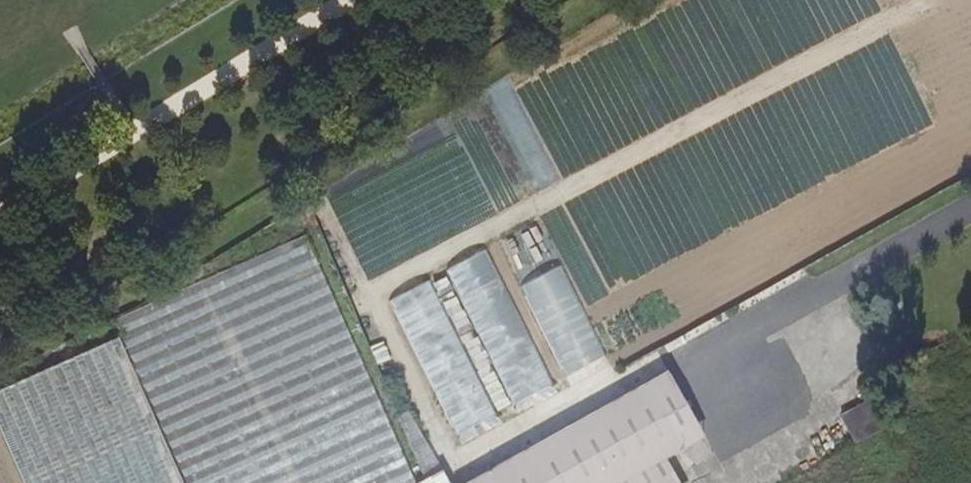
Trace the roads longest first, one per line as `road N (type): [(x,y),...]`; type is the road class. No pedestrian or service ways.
road 1 (residential): [(671,372),(970,207)]

